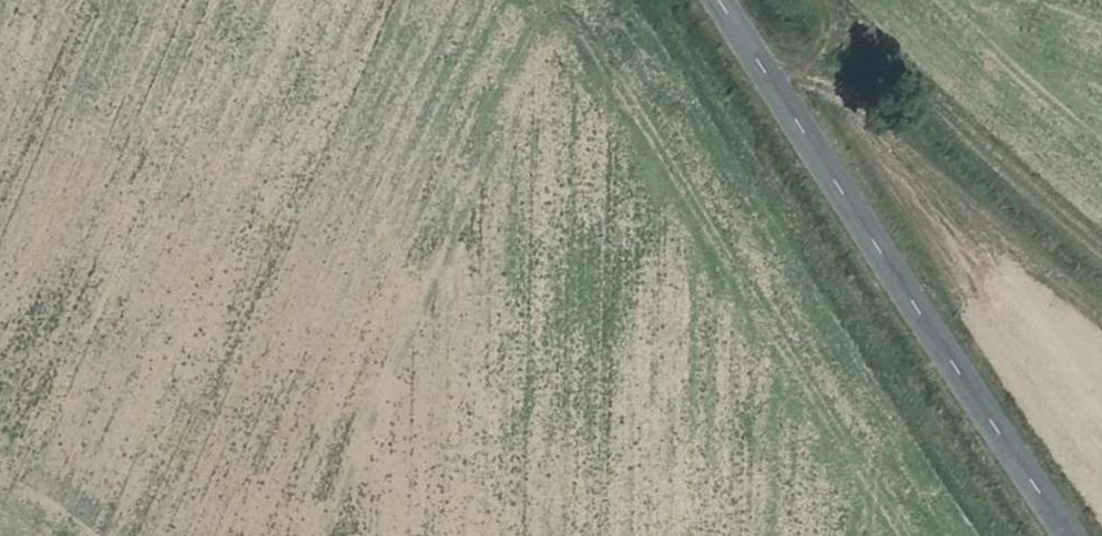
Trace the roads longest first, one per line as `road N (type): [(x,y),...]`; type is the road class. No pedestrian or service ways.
road 1 (tertiary): [(1078,535),(713,0)]

